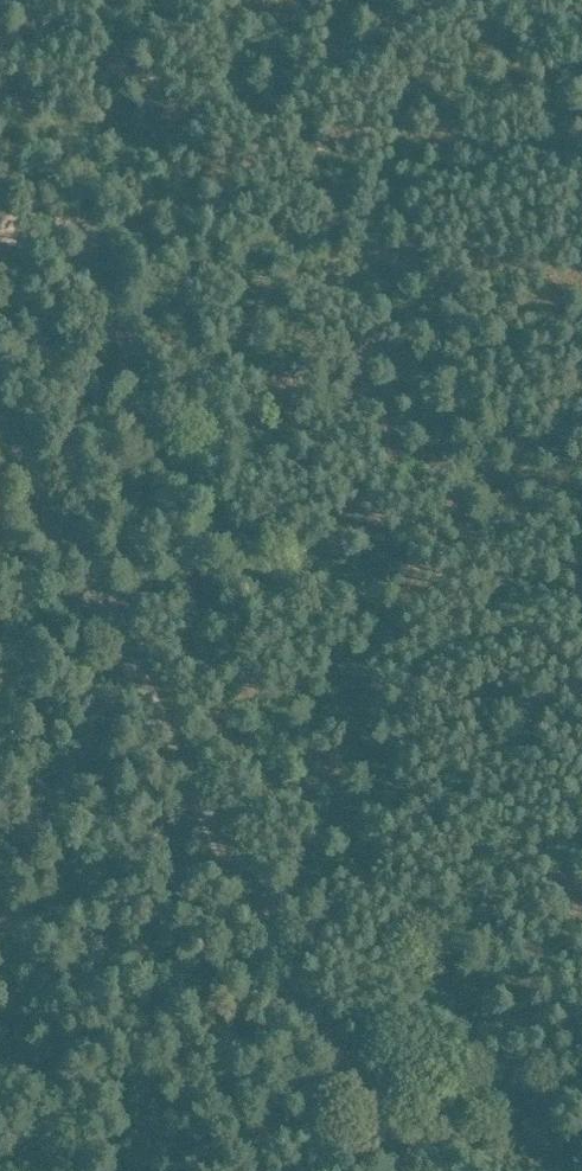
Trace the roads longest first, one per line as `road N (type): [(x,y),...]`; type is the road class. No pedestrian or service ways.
road 1 (unclassified): [(391,1170),(0,420)]
road 2 (track): [(0,227),(69,196),(96,207),(145,364),(208,514),(208,561),(107,622)]

